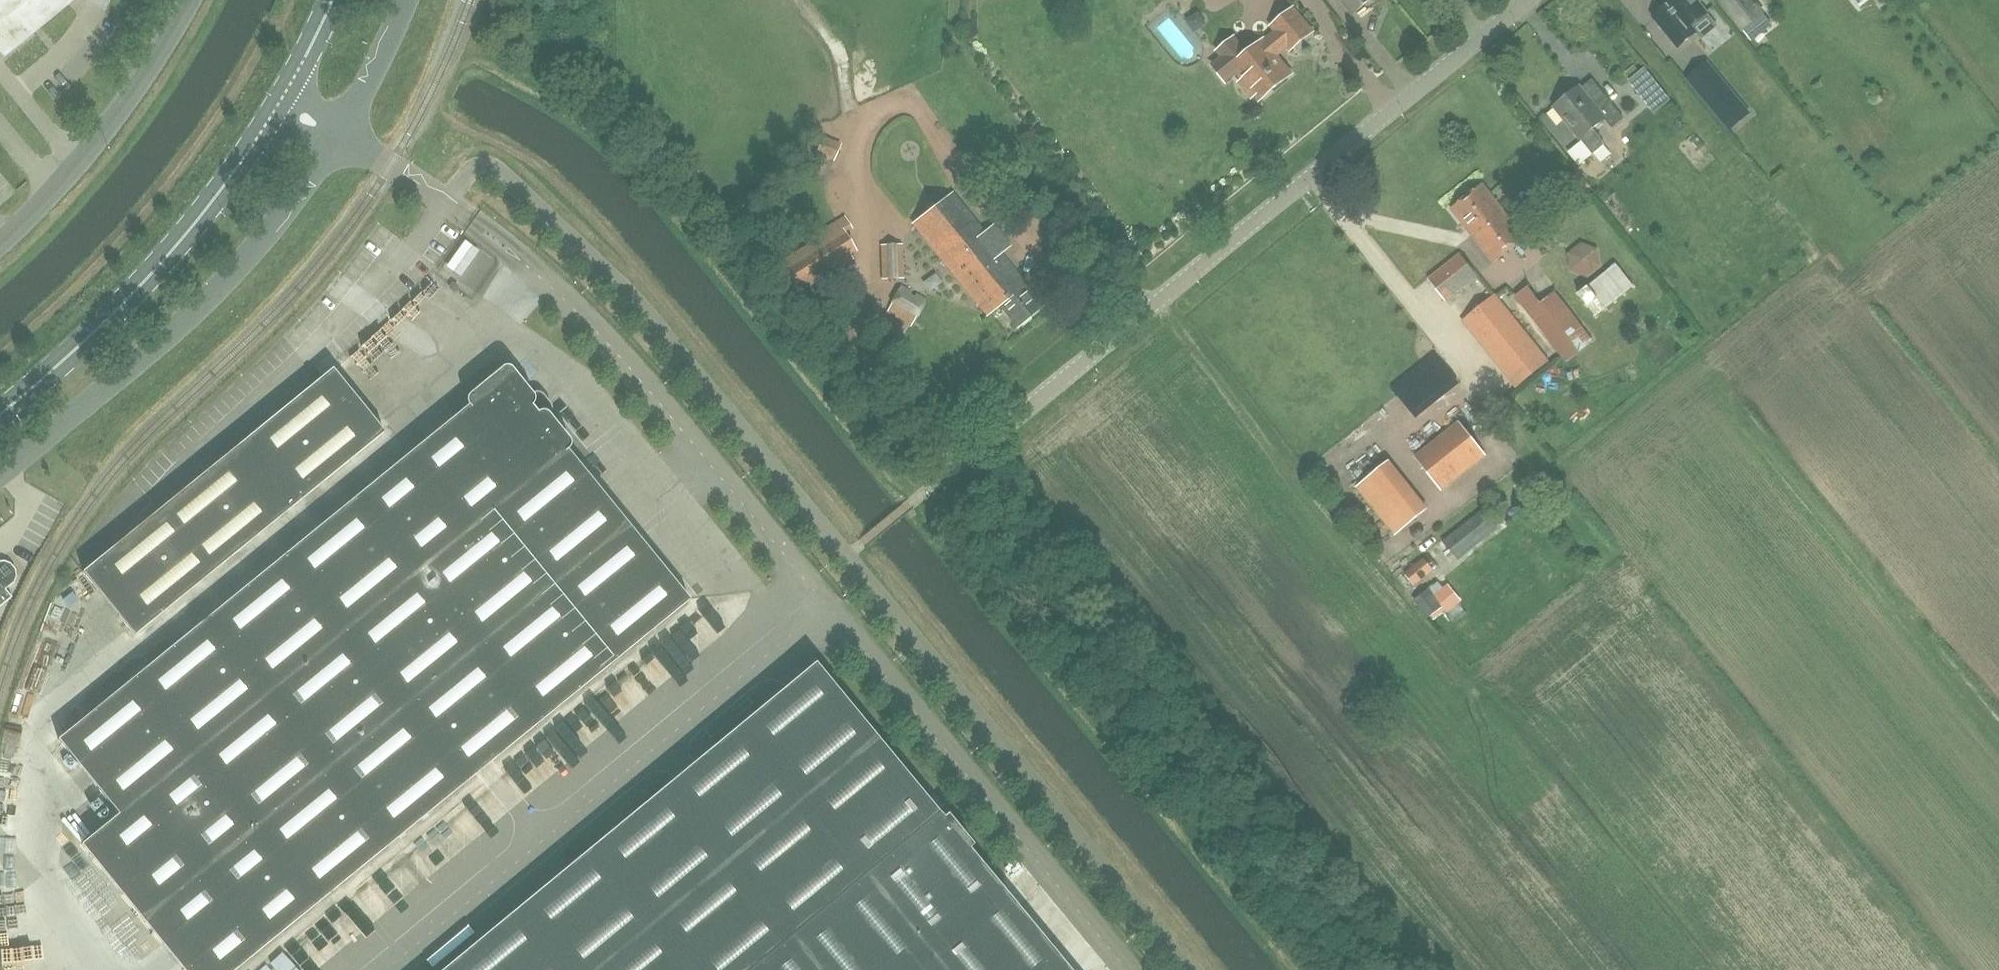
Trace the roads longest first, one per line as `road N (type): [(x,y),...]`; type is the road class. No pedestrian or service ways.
road 1 (unclassified): [(446,200),(476,164),(497,167),(624,289),(1185,969)]
road 2 (unclassified): [(923,494),(1527,0)]
road 3 (unclassified): [(0,473),(198,308),(294,201),(337,133)]
road 4 (tertiary): [(0,415),(150,275),(281,101)]
road 5 (unclassified): [(0,244),(64,179),(191,0)]
road 6 (unclassified): [(337,133),(403,0)]
road 7 (unclassified): [(446,200),(337,133)]

